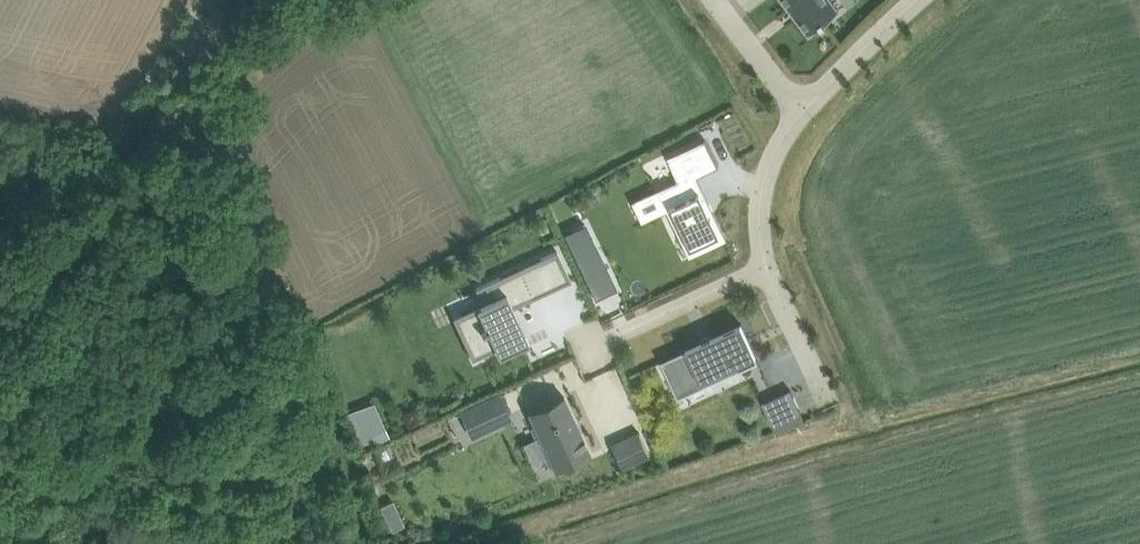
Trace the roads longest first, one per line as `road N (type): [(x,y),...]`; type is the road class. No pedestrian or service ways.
road 1 (track): [(462,543),(842,426),(1139,352)]
road 2 (track): [(314,0),(236,69),(196,113),(193,133),(311,342),(372,543)]
road 3 (residential): [(584,351),(767,268)]
road 4 (residential): [(805,113),(767,168),(767,268)]
road 5 (residential): [(919,0),(805,113)]
road 6 (residential): [(716,0),(805,113)]
road 7 (residential): [(767,268),(826,398)]

